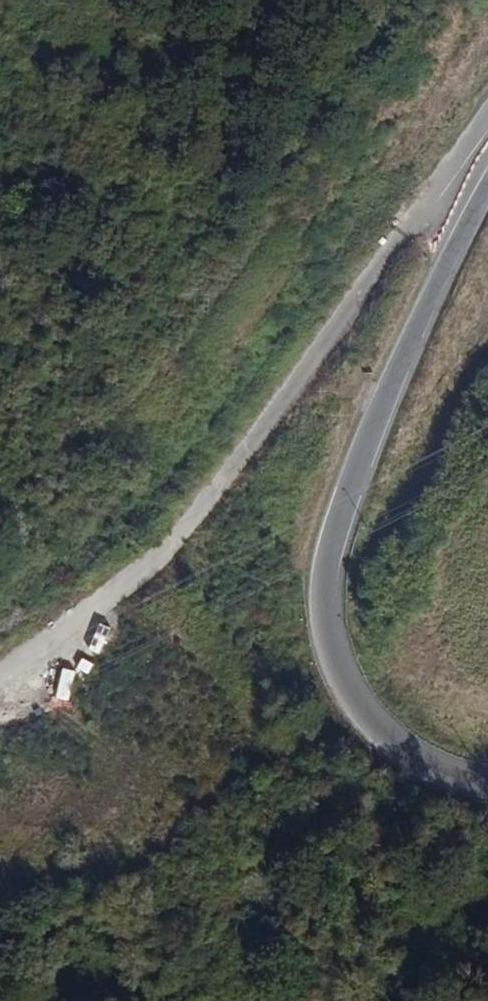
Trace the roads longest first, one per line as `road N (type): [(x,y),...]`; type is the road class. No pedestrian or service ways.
road 1 (track): [(0,672),(118,597),(190,521),(297,394),(406,224)]
road 2 (secondary): [(487,780),(460,778),(398,741),(346,688),(326,620),(331,555),(389,403)]
road 3 (secondary): [(389,403),(487,189)]

